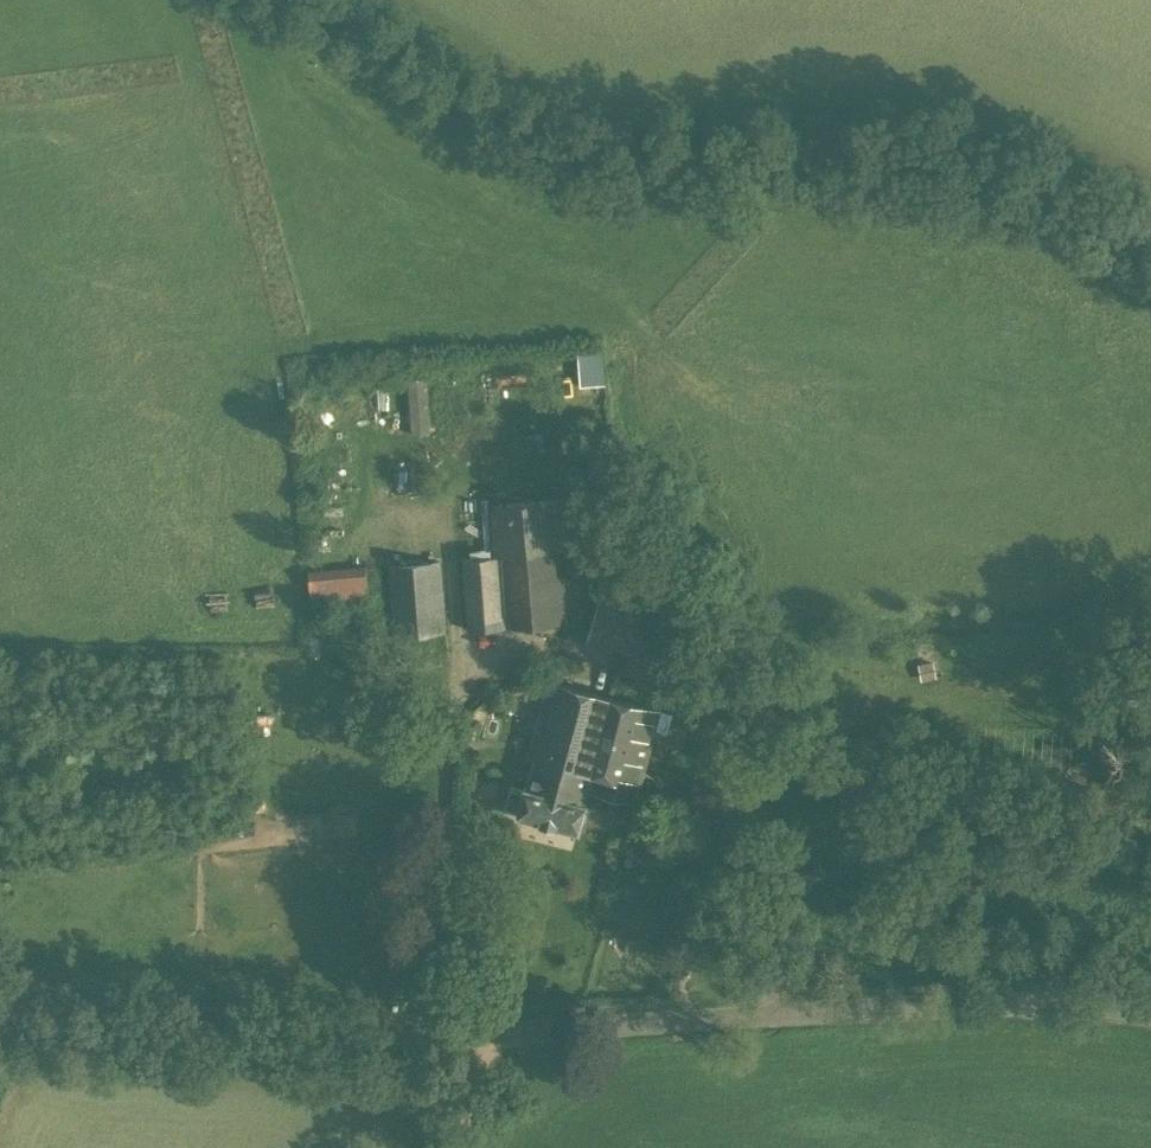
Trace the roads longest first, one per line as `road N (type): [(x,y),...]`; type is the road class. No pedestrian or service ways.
road 1 (unclassified): [(1150,1013),(993,1007),(380,1037),(0,1023)]

